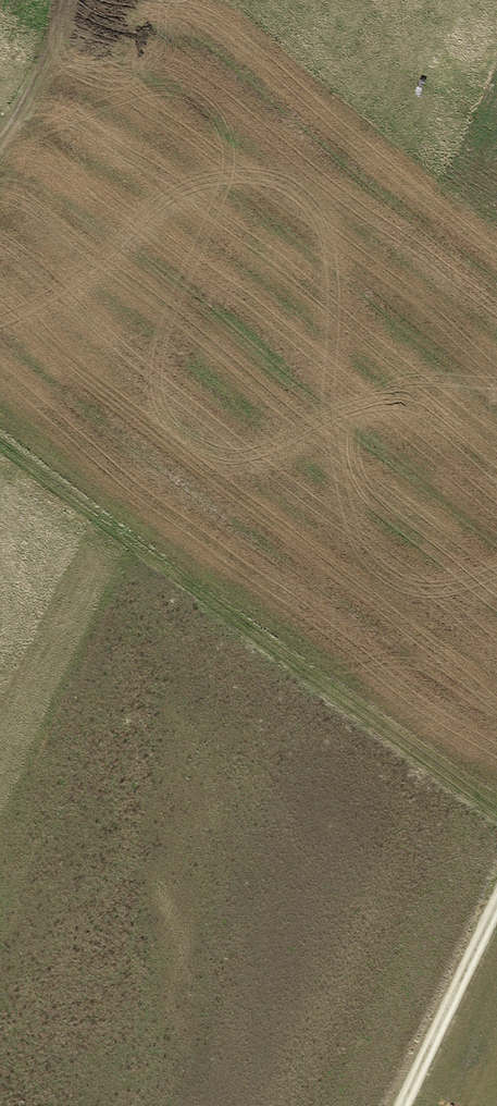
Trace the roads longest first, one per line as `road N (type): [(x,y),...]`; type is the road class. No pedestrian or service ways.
road 1 (track): [(0,435),(109,526),(496,805)]
road 2 (track): [(402,1105),(496,903)]

